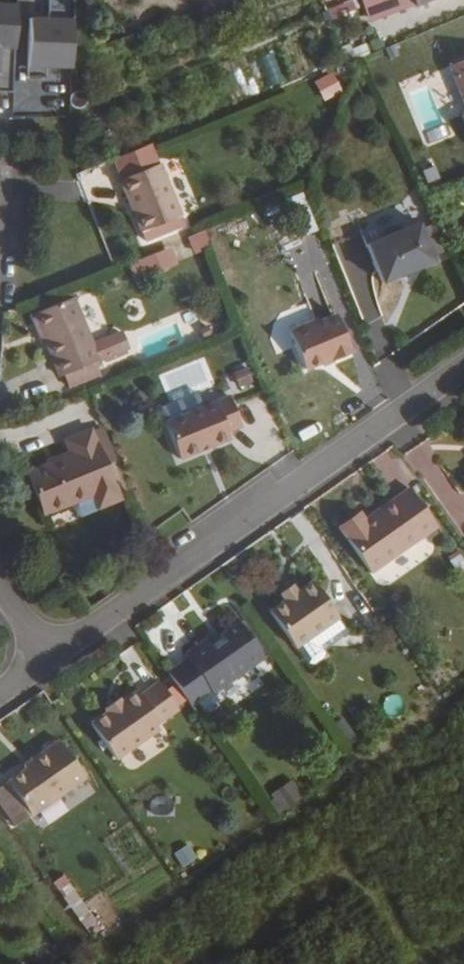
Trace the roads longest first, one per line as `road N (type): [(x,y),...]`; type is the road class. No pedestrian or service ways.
road 1 (residential): [(463,367),(46,658)]

